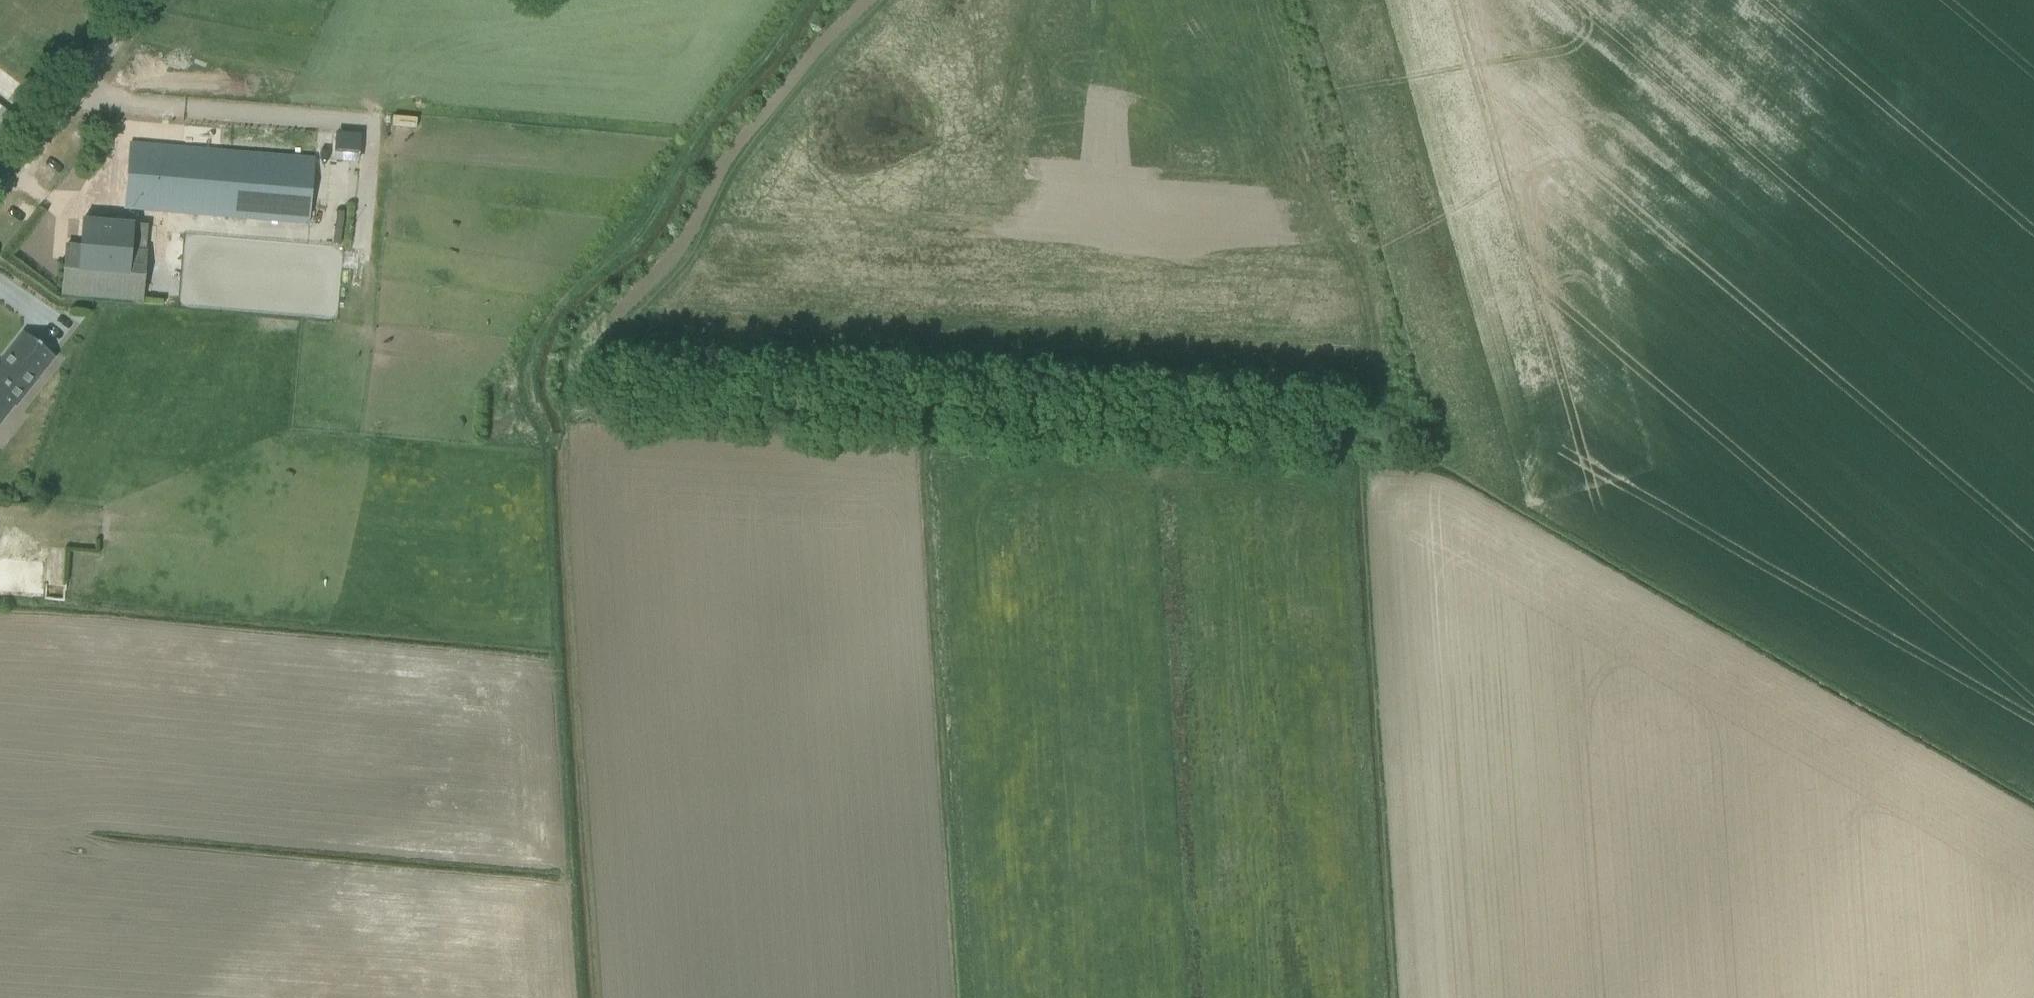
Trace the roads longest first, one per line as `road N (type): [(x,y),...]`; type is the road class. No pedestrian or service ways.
road 1 (unclassified): [(0,180),(141,0)]

